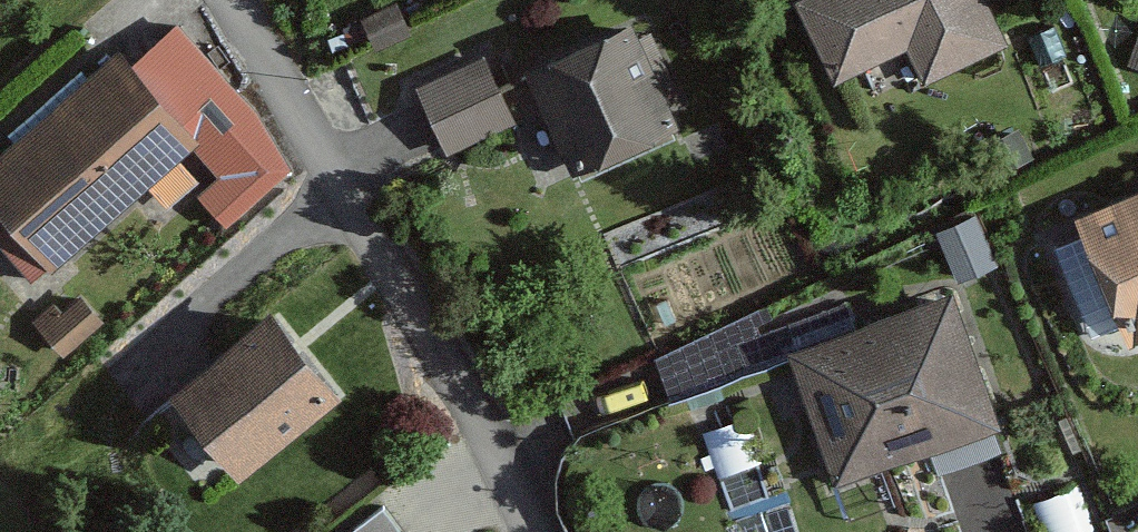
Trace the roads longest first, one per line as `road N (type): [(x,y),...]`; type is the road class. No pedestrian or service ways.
road 1 (residential): [(234,0),(437,337),(529,531)]

